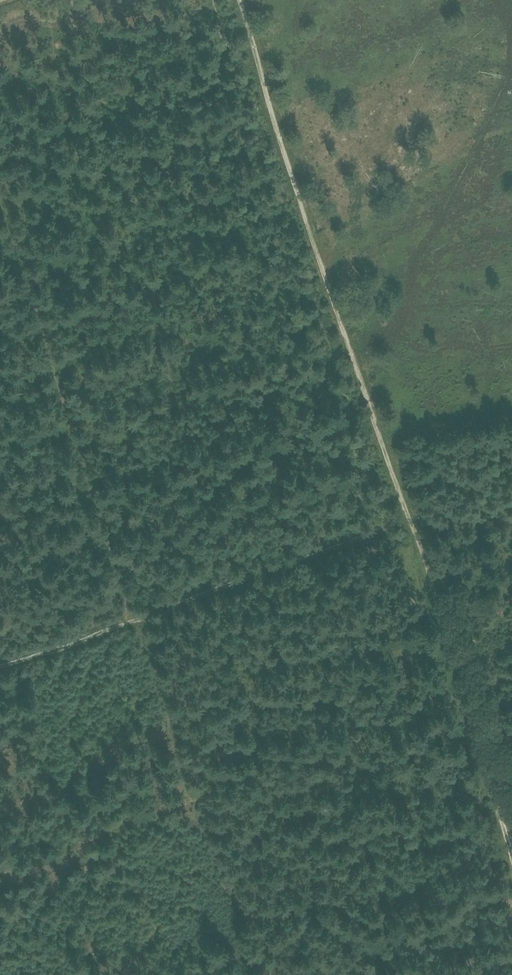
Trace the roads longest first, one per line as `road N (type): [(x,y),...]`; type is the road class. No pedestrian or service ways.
road 1 (track): [(433,605),(237,0)]
road 2 (track): [(410,526),(0,671)]

